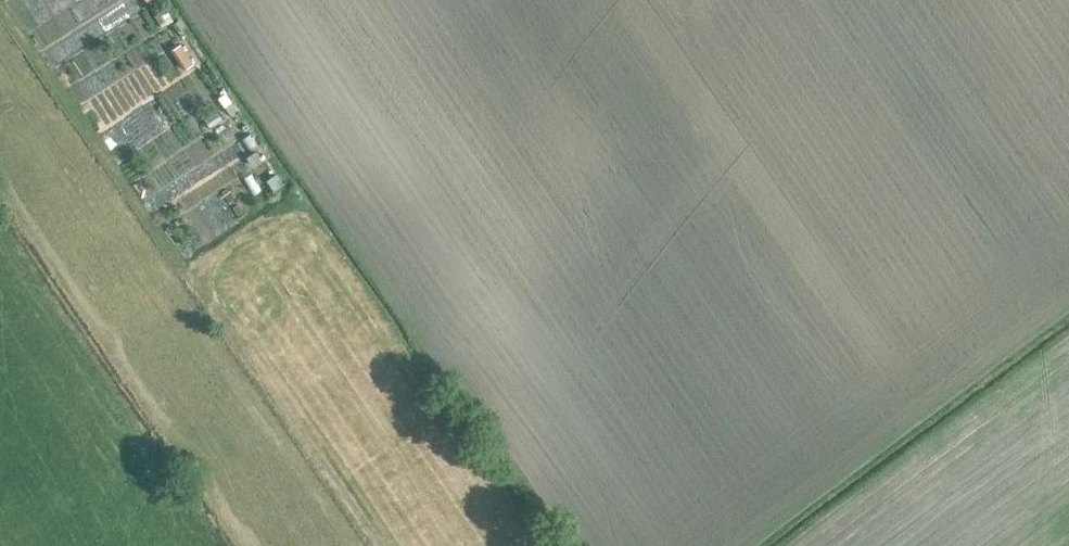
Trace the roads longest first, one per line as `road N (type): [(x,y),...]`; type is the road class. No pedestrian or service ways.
road 1 (track): [(181,269),(0,8)]

